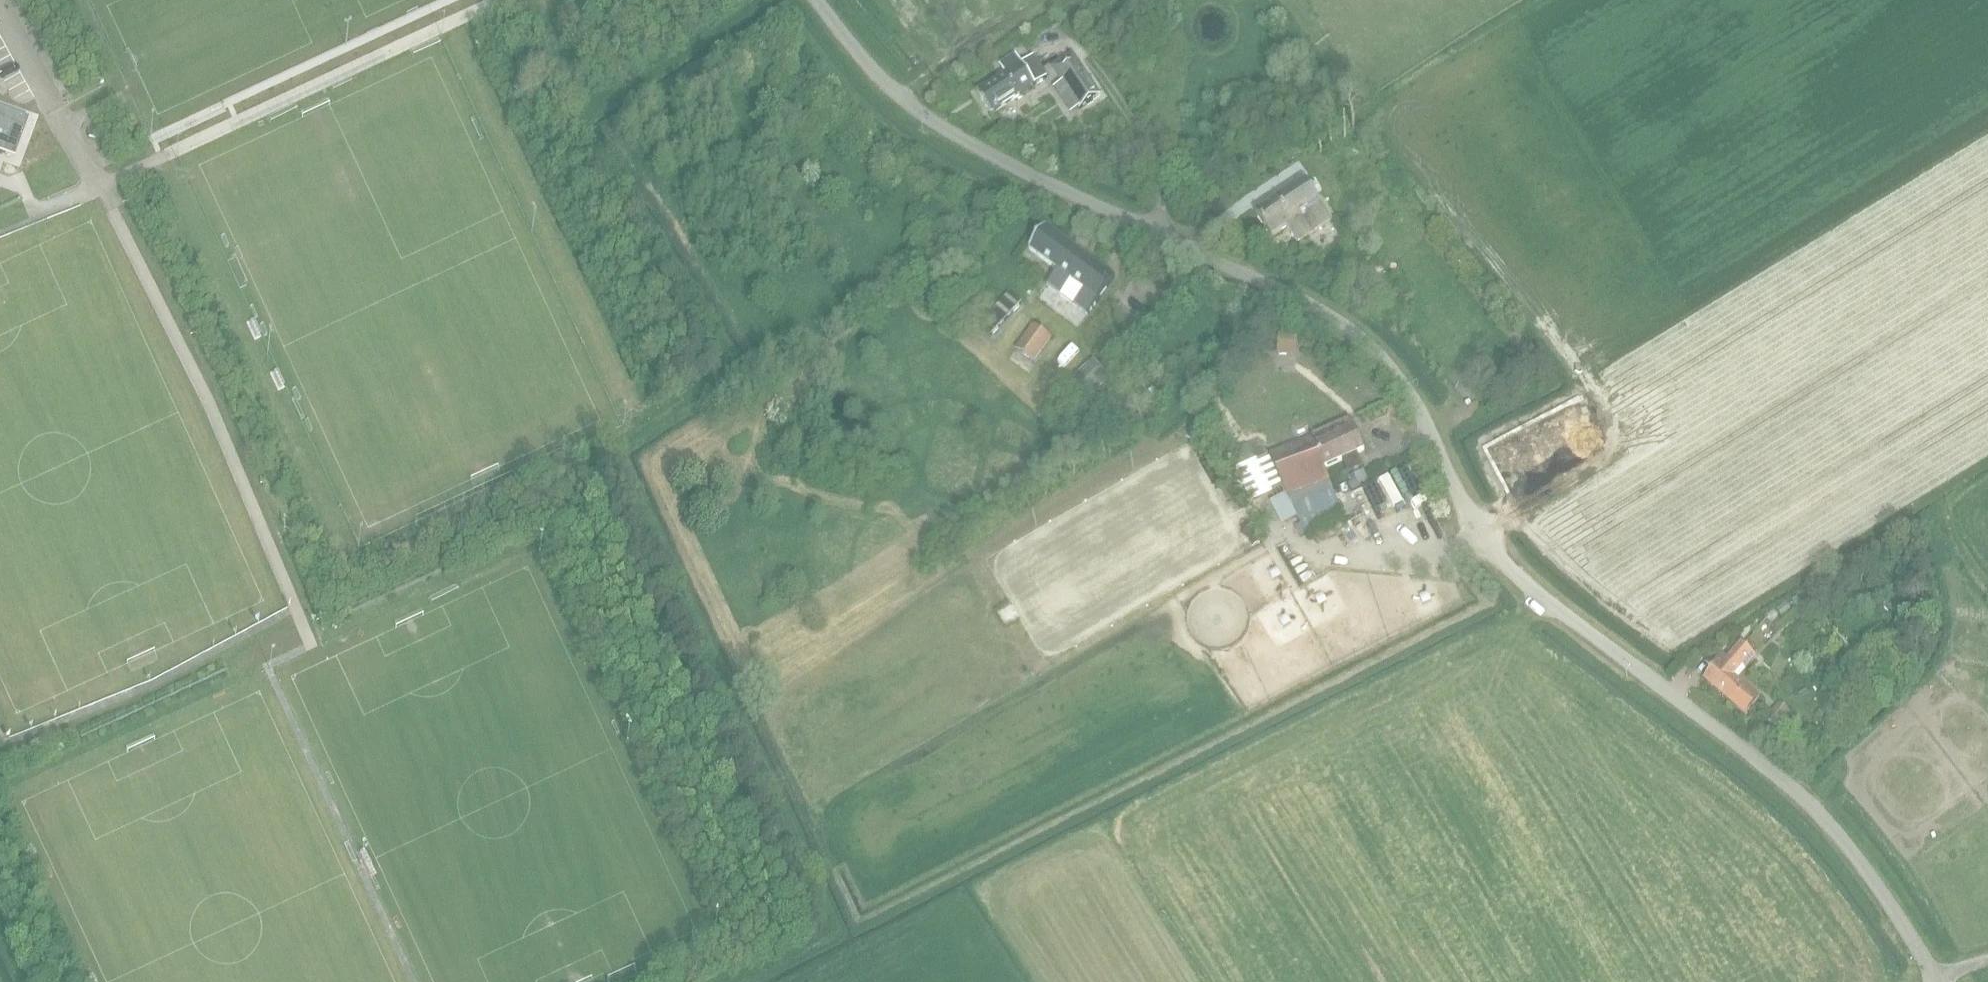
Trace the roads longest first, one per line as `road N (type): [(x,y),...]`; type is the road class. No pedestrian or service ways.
road 1 (unclassified): [(1936,981),(1855,857),(1802,797),(1513,576),(1477,532),(1408,390),(1355,337),(1290,297),(922,120),(855,56),(812,0)]

